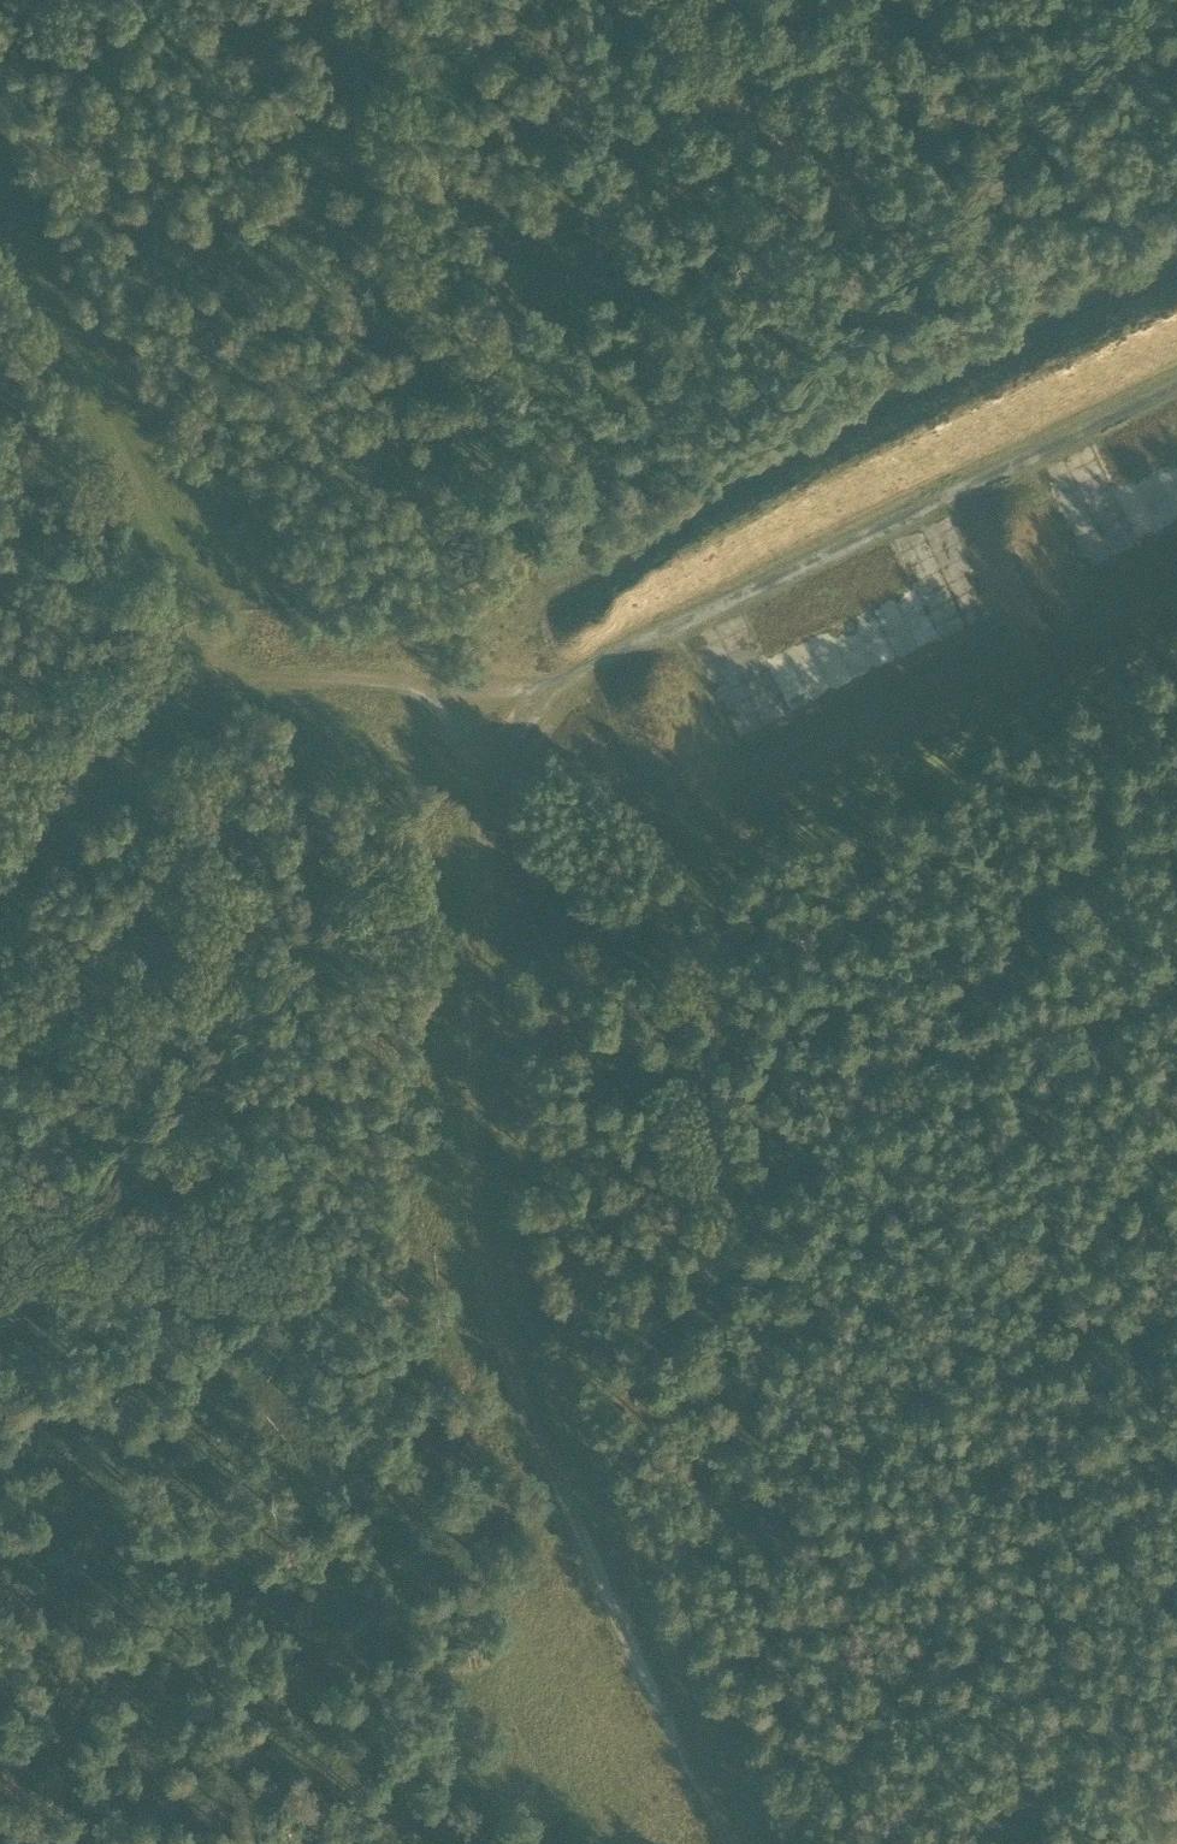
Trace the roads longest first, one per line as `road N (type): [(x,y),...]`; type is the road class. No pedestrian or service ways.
road 1 (track): [(727,1843),(504,1380),(481,1291),(471,1063)]

